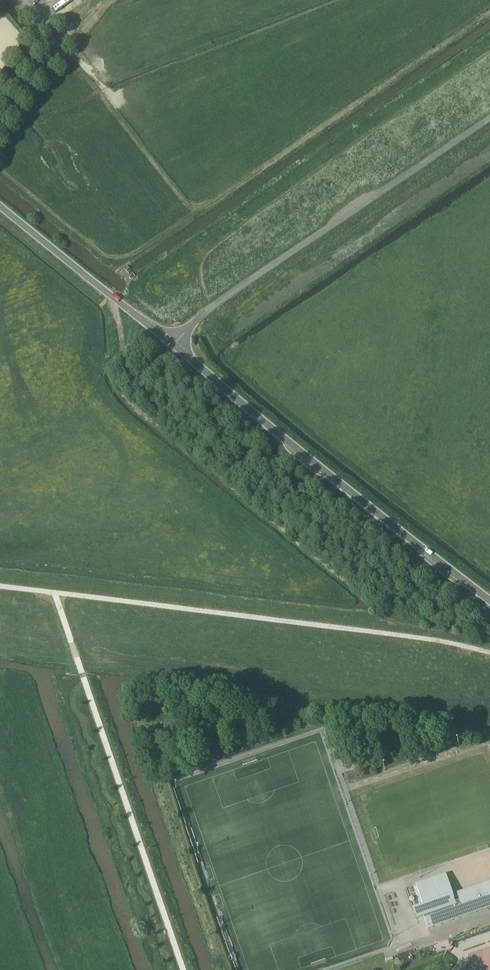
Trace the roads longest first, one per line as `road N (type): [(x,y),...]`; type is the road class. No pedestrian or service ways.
road 1 (tertiary): [(489,602),(170,340)]
road 2 (unclassified): [(170,340),(489,117)]
road 3 (tertiary): [(170,340),(0,203)]

